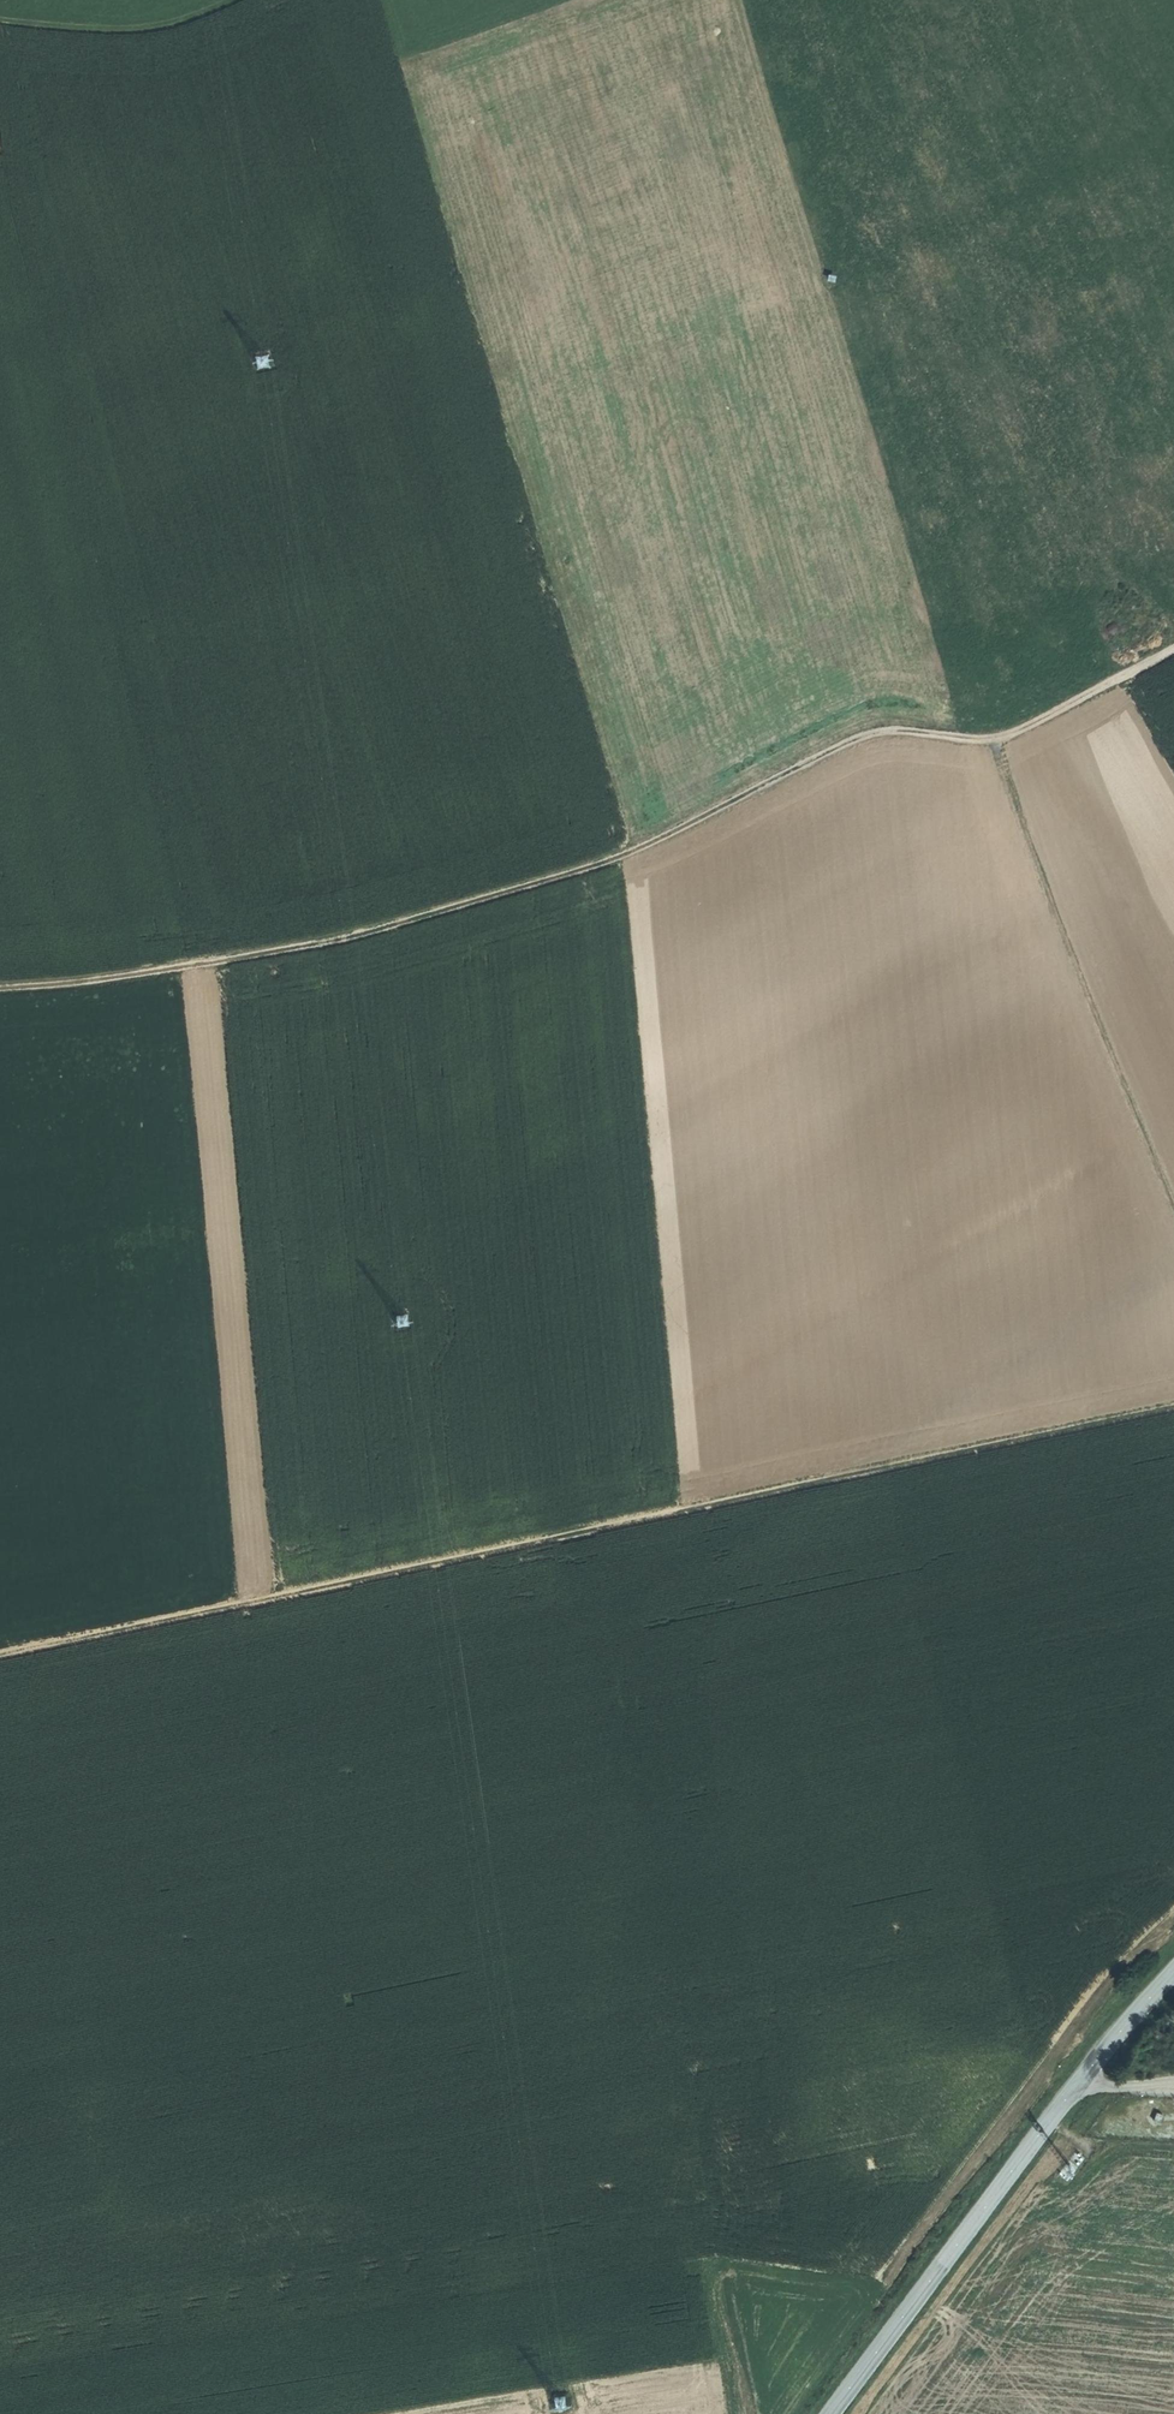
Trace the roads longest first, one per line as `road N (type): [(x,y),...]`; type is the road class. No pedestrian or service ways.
road 1 (track): [(1173,1200),(992,744),(882,729),(622,856),(332,941),(81,980),(0,984)]
road 2 (track): [(1173,1407),(0,1656)]
road 3 (tertiary): [(1173,1975),(1076,2089),(835,2413)]
road 4 (track): [(232,0),(163,27),(108,33),(0,23)]
road 5 (track): [(1173,648),(992,744)]

